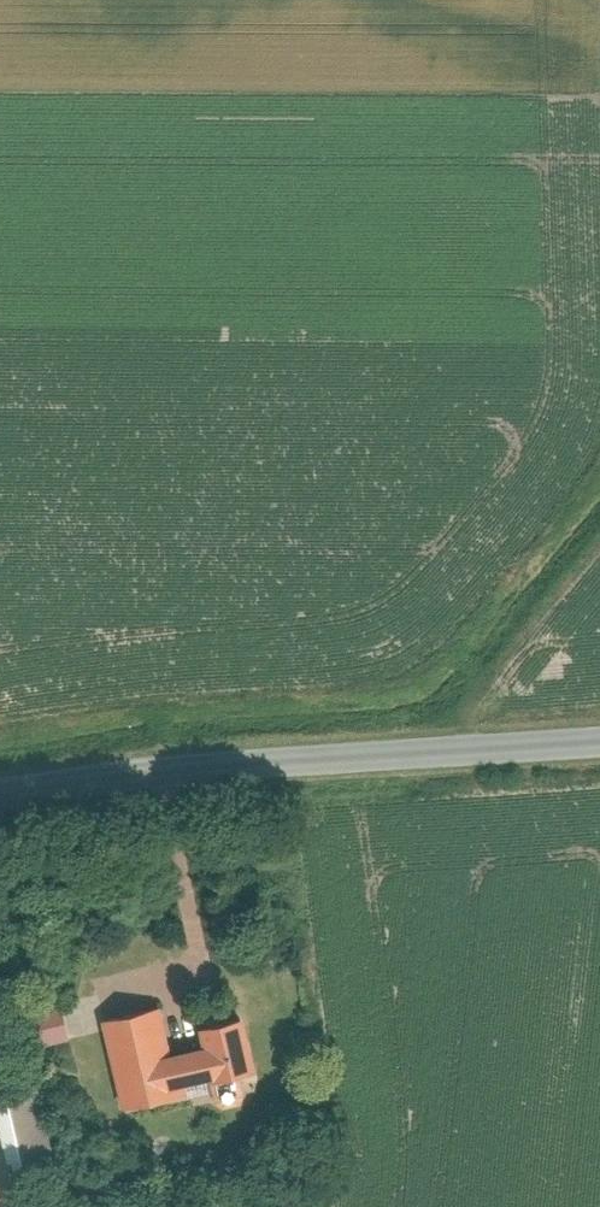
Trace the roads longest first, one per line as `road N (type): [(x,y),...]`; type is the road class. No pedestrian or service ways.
road 1 (unclassified): [(599,736),(0,786)]

